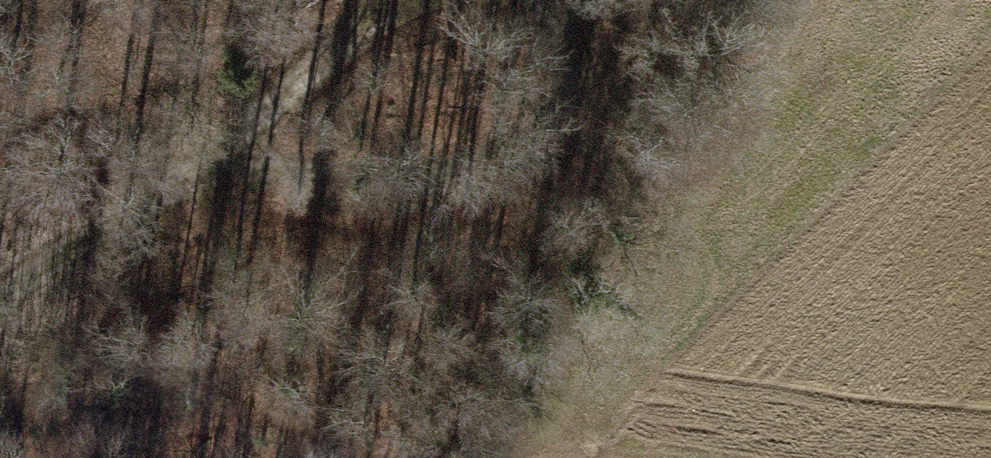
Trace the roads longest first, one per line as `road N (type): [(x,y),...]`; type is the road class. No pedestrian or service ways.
road 1 (track): [(0,297),(411,0)]
road 2 (track): [(541,0),(574,25),(567,107),(483,172),(366,183)]
road 3 (track): [(366,183),(216,140)]

